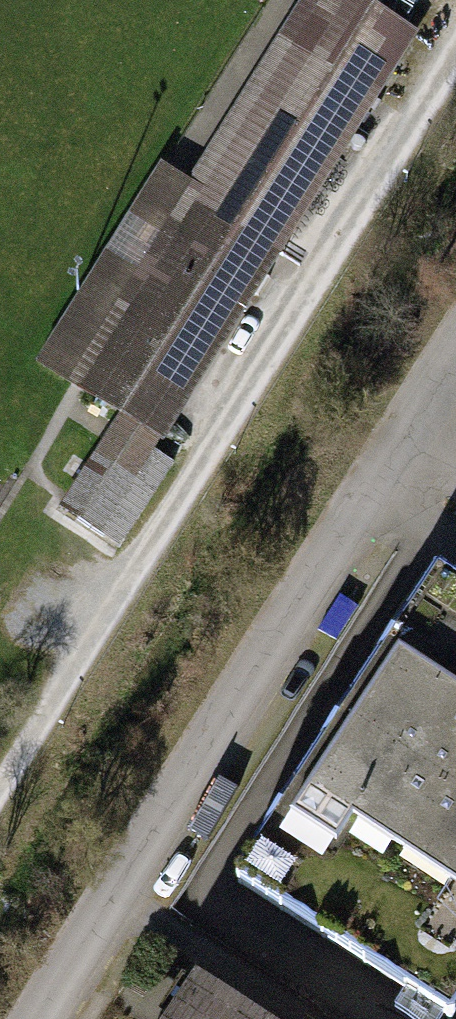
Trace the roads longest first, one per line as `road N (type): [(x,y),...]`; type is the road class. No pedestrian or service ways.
road 1 (track): [(455,54),(0,791)]
road 2 (track): [(455,357),(38,1018)]

